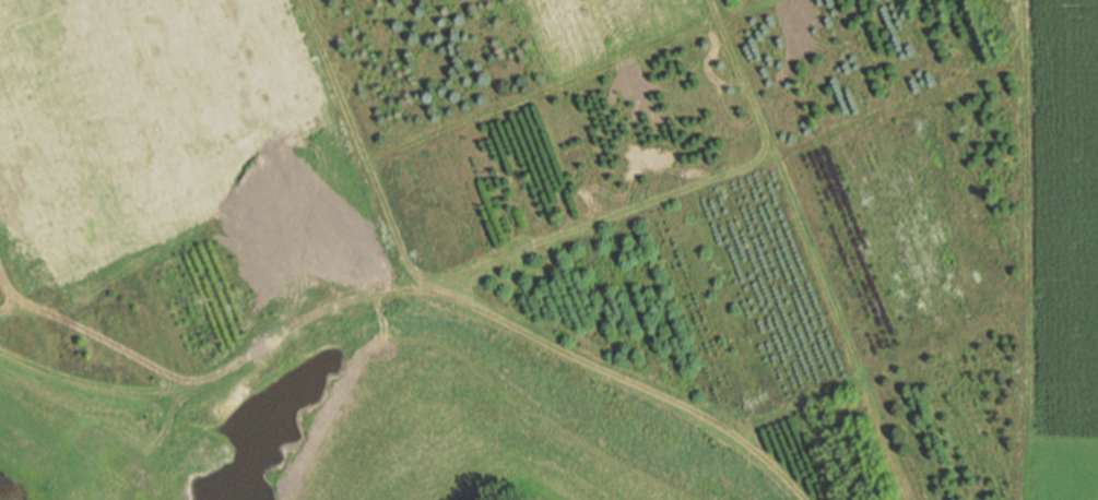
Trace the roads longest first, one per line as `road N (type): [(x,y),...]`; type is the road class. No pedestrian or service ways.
road 1 (track): [(803,499),(733,431),(687,406),(479,310),(417,291),(334,314),(146,397),(0,356)]
road 2 (track): [(421,286),(1024,57),(1031,39),(1028,0)]
road 3 (track): [(717,23),(851,371),(843,383),(790,405),(748,418),(709,418)]
road 4 (track): [(0,311),(468,120)]
road 5 (track): [(843,383),(1027,305),(1031,39)]
road 6 (track): [(772,0),(468,120)]
road 7 (track): [(1027,305),(1025,499)]
road 8 (track): [(362,166),(294,0)]
road 9 (track): [(362,166),(402,271),(433,295)]
road 10 (track): [(843,383),(871,404),(909,499)]

